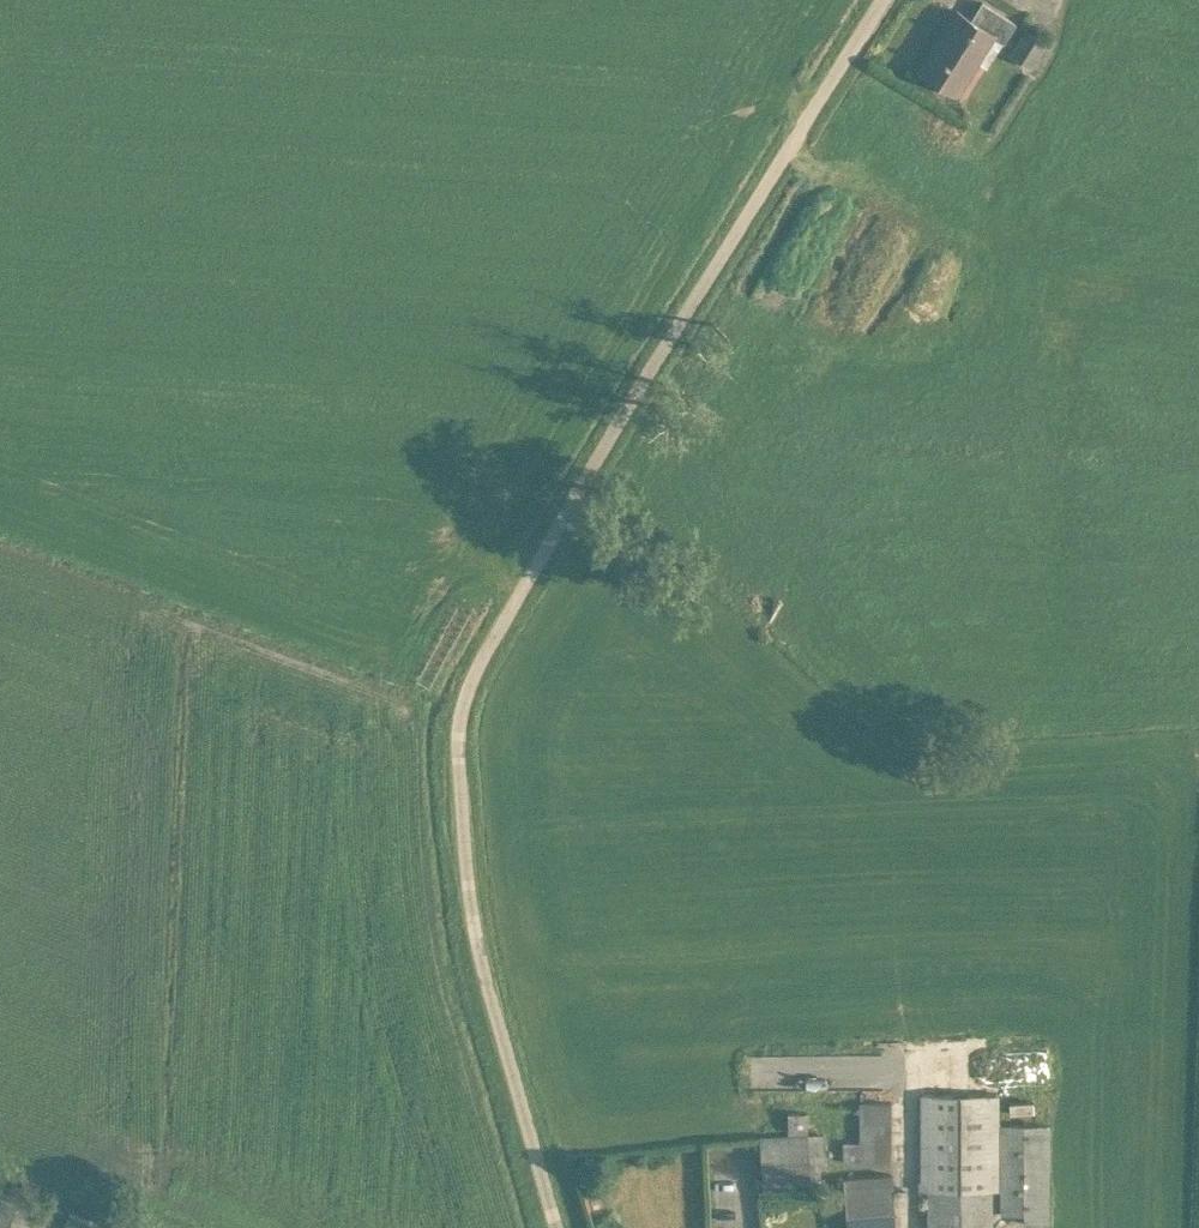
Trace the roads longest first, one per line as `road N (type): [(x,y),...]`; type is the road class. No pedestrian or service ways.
road 1 (unclassified): [(557,1227),(507,1043),(463,789),(474,678),(511,601),(880,0)]

